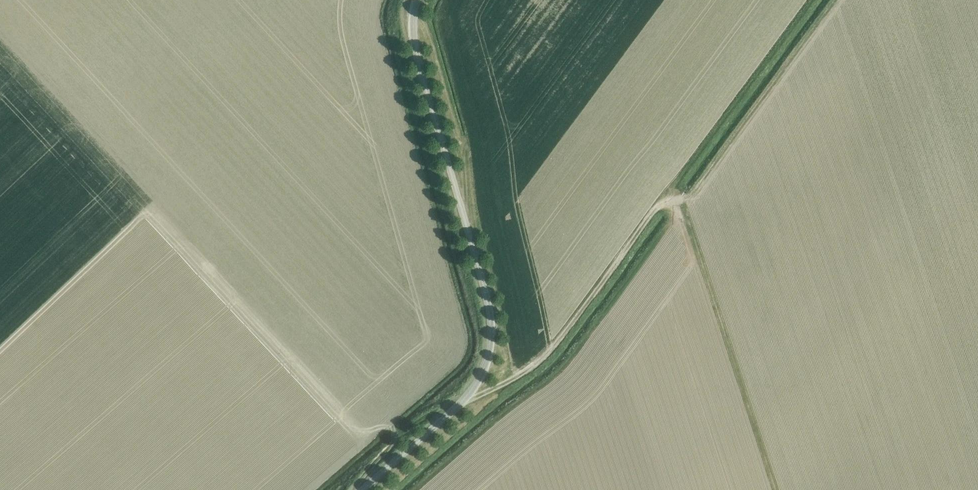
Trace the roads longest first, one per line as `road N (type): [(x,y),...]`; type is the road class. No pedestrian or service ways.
road 1 (track): [(471,394),(481,396),(550,359),(673,196),(773,489)]
road 2 (unclassified): [(362,489),(463,403),(491,354),(490,304),(414,43),(416,0)]

